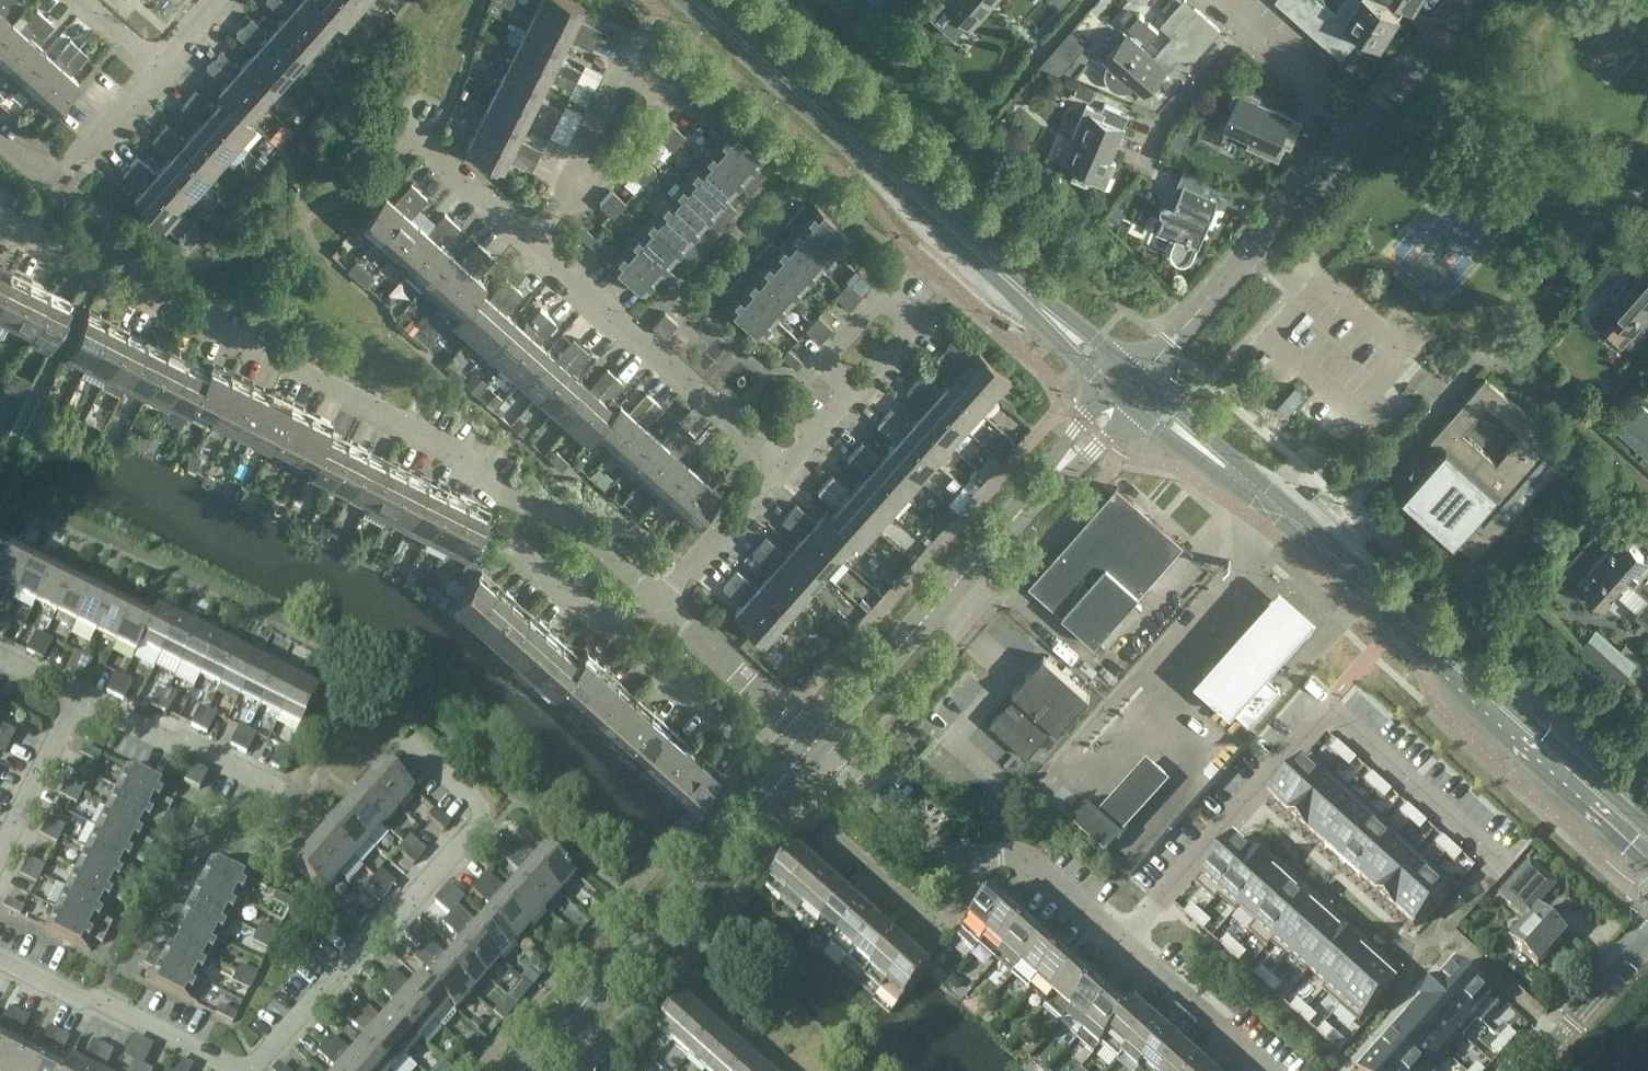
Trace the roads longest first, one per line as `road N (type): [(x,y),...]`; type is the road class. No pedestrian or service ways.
road 1 (residential): [(0,957),(237,1065),(253,1065),(478,825),(479,804),(405,743)]
road 2 (tertiary): [(1647,848),(1132,386)]
road 3 (residential): [(660,601),(567,517),(499,490),(445,444),(140,296)]
road 4 (tertiary): [(1132,386),(695,0)]
road 5 (residential): [(1122,948),(1331,707),(1510,868)]
road 6 (tertiary): [(816,744),(1132,386)]
road 7 (tertiary): [(556,1035),(816,744)]
road 8 (residential): [(1132,386),(1357,128)]
road 9 (residential): [(787,465),(534,237)]
road 10 (residential): [(818,825),(946,933),(978,897),(976,857)]
road 11 (residential): [(0,133),(52,179),(159,61)]
road 12 (residential): [(282,789),(79,696)]
road 13 (residential): [(577,187),(682,104),(622,48)]
road 14 (residential): [(816,744),(660,601)]
road 15 (residential): [(976,857),(953,858),(816,744)]
road 16 (residential): [(534,237),(385,108)]
road 17 (residential): [(1264,1070),(1122,948)]
road 18 (residential): [(660,601),(787,465)]
road 19 (residential): [(738,743),(602,620)]
road 20 (residential): [(1146,166),(1165,117),(1250,20)]
road 21 (residential): [(1122,948),(1017,855),(976,857)]
road 22 (residential): [(0,855),(79,696)]
road 23 (residential): [(1357,128),(1470,0)]
road 24 (residential): [(858,386),(830,359),(891,293),(920,319)]
road 25 (unclassified): [(1537,1070),(1647,946)]
road 26 (residential): [(1357,128),(1250,20)]
road 27 (residential): [(622,48),(577,187)]

